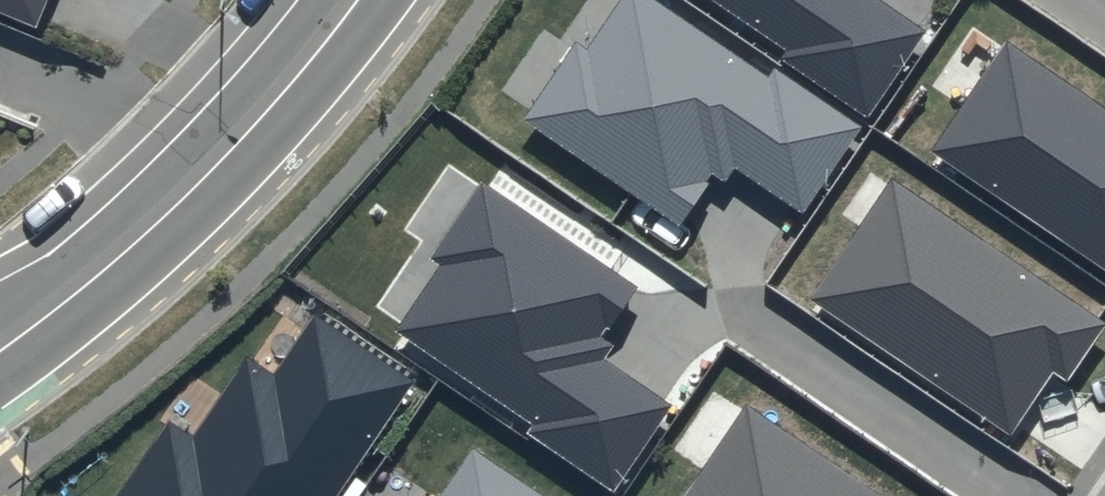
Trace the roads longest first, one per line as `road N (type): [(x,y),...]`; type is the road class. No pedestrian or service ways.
road 1 (tertiary): [(0,349),(192,189),(248,135),(358,0)]

